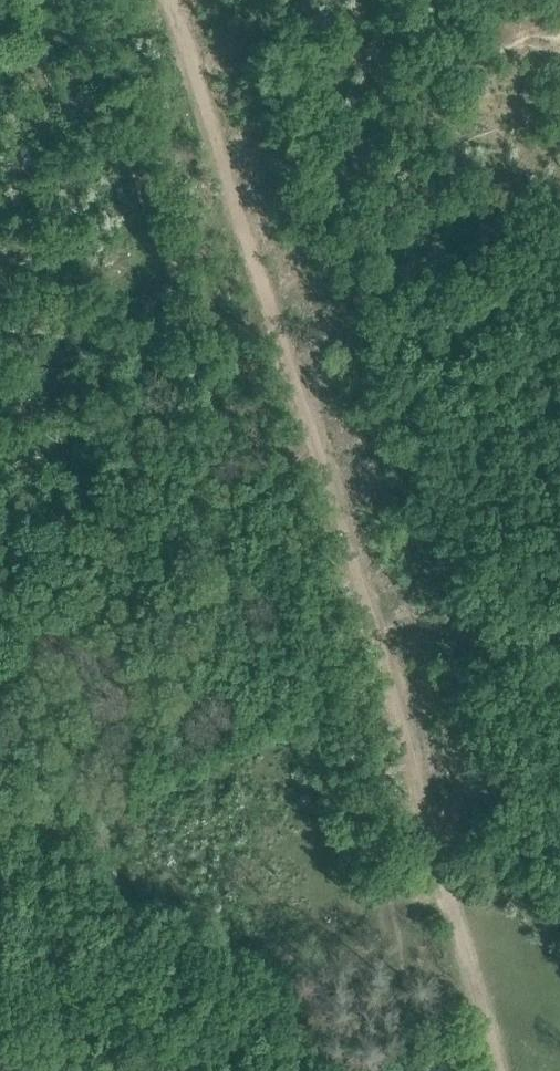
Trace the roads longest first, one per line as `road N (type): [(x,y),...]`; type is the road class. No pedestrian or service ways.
road 1 (track): [(165,0),(358,609),(493,1070)]

